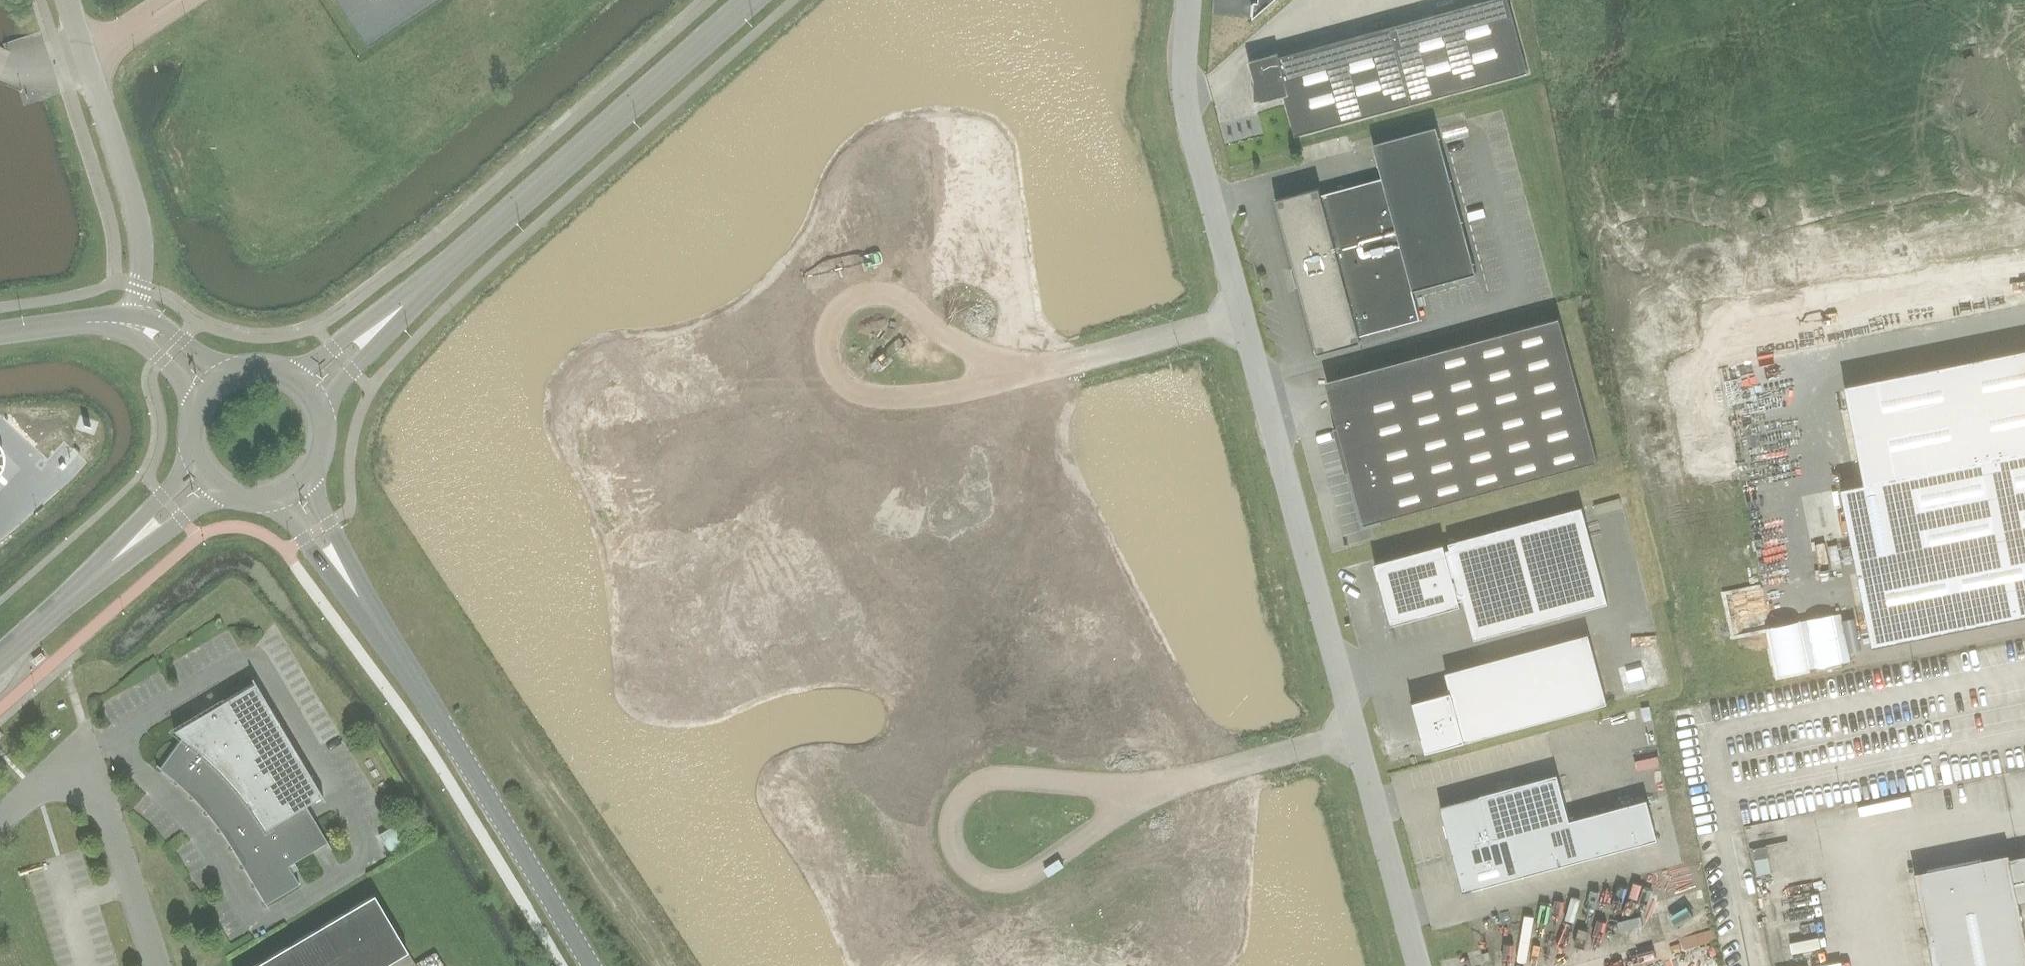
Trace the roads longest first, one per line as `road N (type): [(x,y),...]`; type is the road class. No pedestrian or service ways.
road 1 (unclassified): [(1056,366),(892,398),(851,390),(830,370),(822,344),(830,315),(851,297),(883,292),(977,354),(1007,364)]
road 2 (unclassified): [(1160,787),(995,776),(959,795),(951,812),(952,851),(968,875),(1003,884),(1031,879),(1126,809)]
road 3 (unclassified): [(1356,735),(1243,316)]
road 4 (unclassified): [(751,0),(452,262)]
road 5 (tertiary): [(591,965),(385,637)]
road 6 (unclassified): [(135,314),(142,258),(135,203),(69,0)]
road 7 (unclassified): [(1243,316),(1183,98),(1185,0)]
road 8 (unclassified): [(1416,965),(1356,735)]
road 9 (unclassified): [(154,965),(87,748)]
road 10 (unclassified): [(1356,735),(1160,787)]
road 11 (unclassified): [(324,414),(330,396),(452,262)]
road 12 (unclassified): [(452,262),(316,361),(286,371)]
road 13 (tertiary): [(63,604),(225,492)]
road 14 (tertiary): [(195,459),(63,604)]
road 15 (unclassified): [(1243,316),(1056,366)]
road 16 (tertiary): [(385,637),(312,473)]
road 17 (tertiary): [(273,499),(385,637)]

